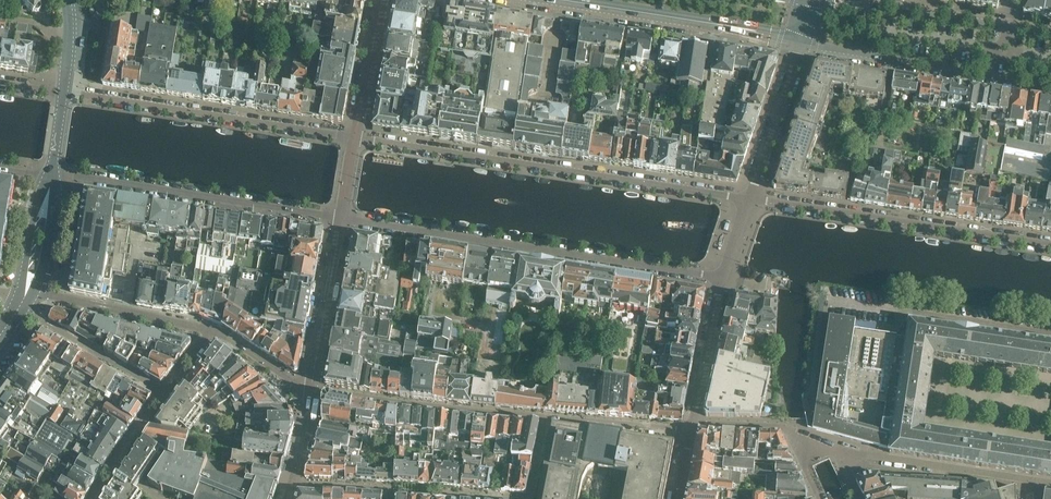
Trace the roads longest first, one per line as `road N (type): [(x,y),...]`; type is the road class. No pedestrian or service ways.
road 1 (residential): [(750,198),(354,134)]
road 2 (residential): [(341,218),(721,278)]
road 3 (residential): [(1050,245),(750,198)]
road 4 (residential): [(354,134),(63,90)]
road 5 (residential): [(52,179),(341,218)]
road 6 (residential): [(800,46),(1050,85)]
road 7 (residential): [(554,0),(800,46)]
road 8 (residential): [(1032,481),(844,453)]
road 9 (residential): [(1007,26),(827,0)]
road 10 (residential): [(750,198),(800,46)]
road 11 (residential): [(692,420),(721,278)]
road 12 (residential): [(382,0),(354,134)]

